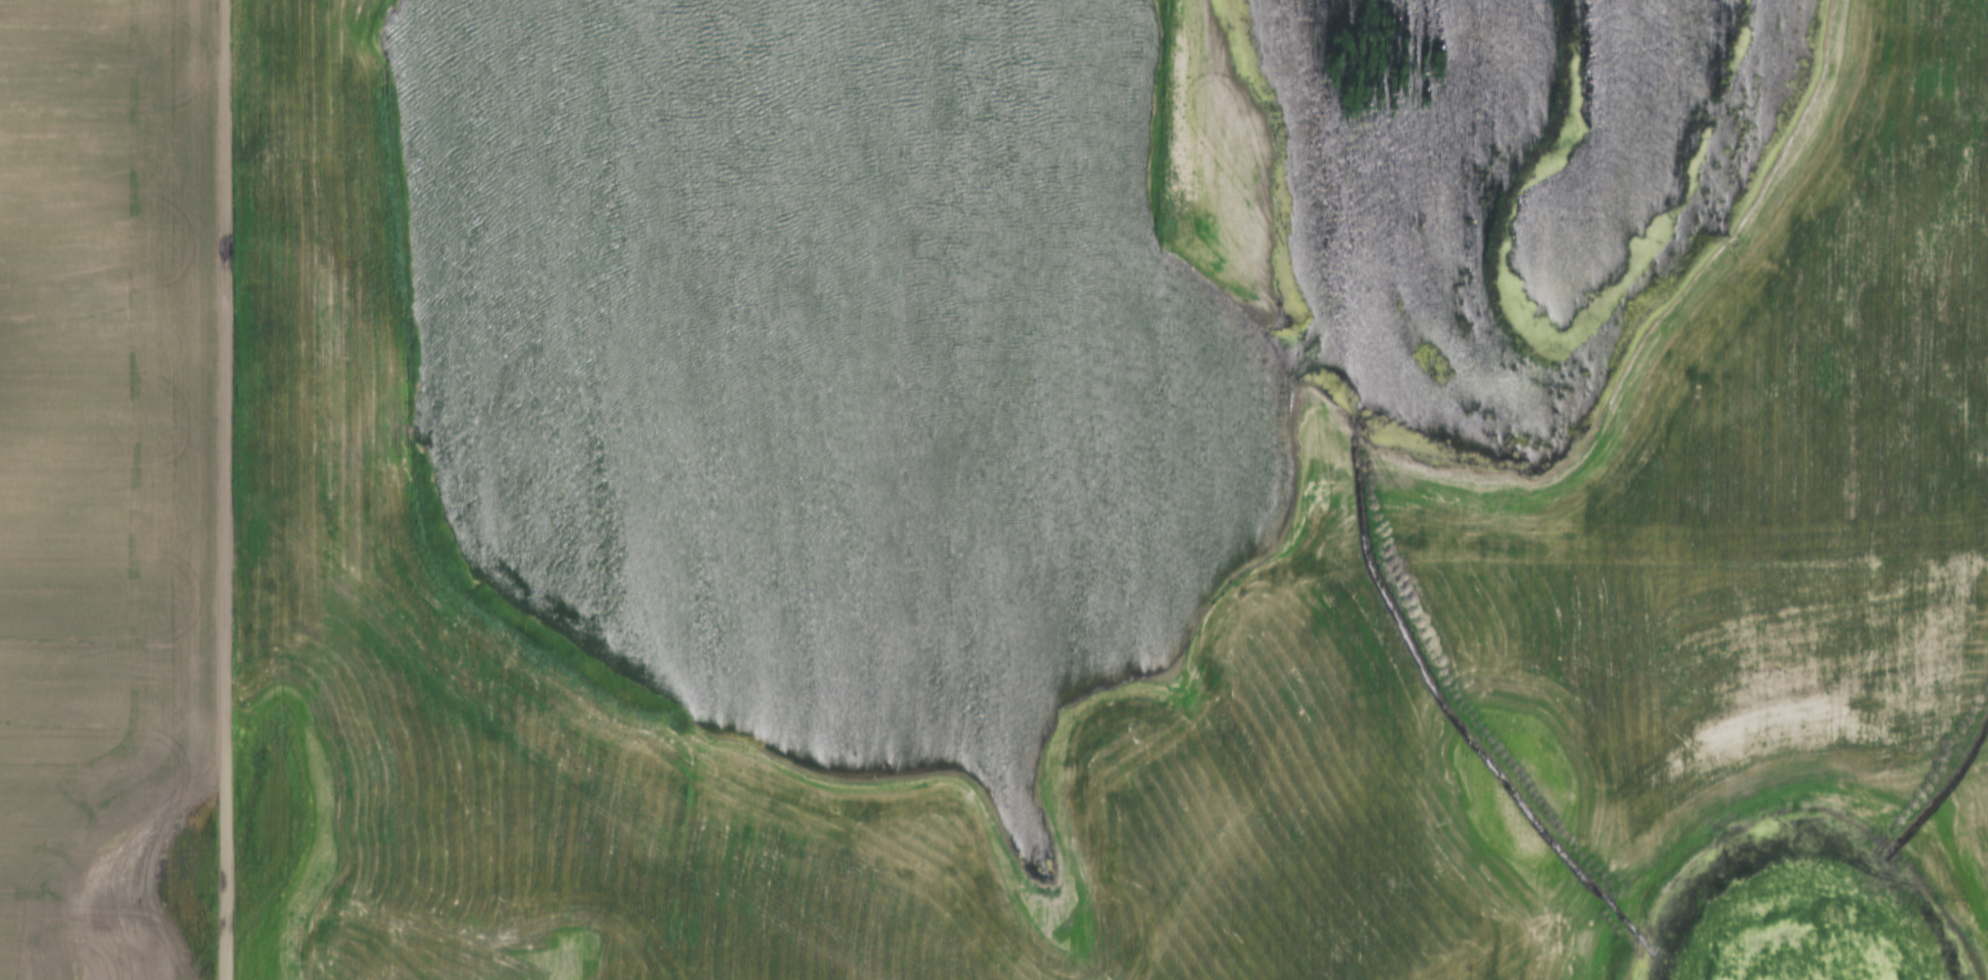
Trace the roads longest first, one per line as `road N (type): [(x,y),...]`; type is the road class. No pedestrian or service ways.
road 1 (residential): [(224,979),(224,0)]

